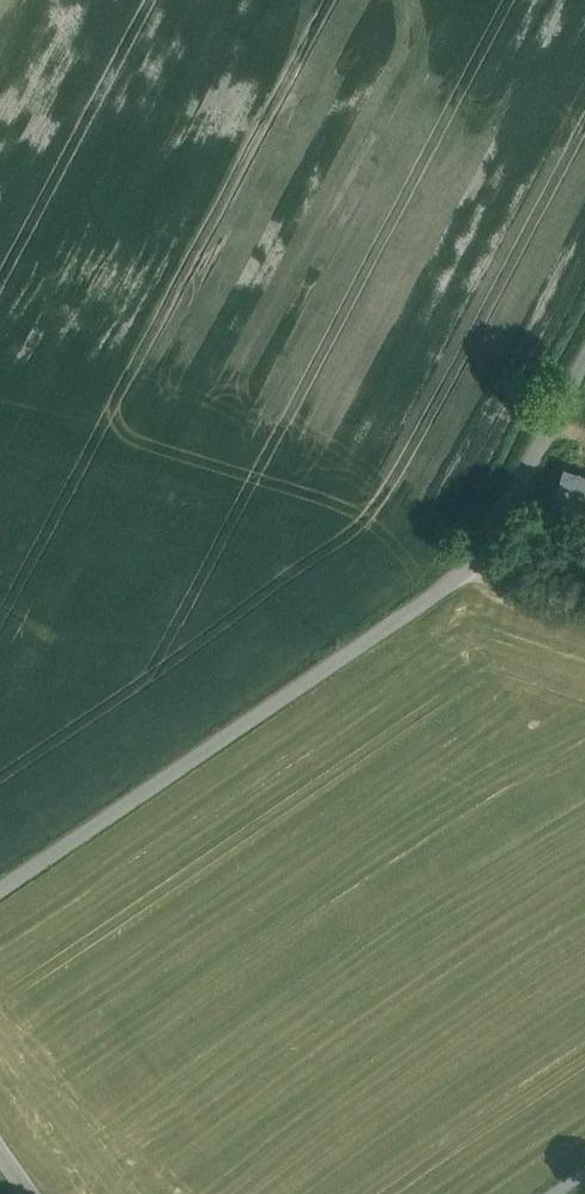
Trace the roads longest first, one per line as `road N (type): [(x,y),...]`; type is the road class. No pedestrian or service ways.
road 1 (track): [(584,352),(466,573),(0,891)]
road 2 (track): [(466,573),(584,613)]

